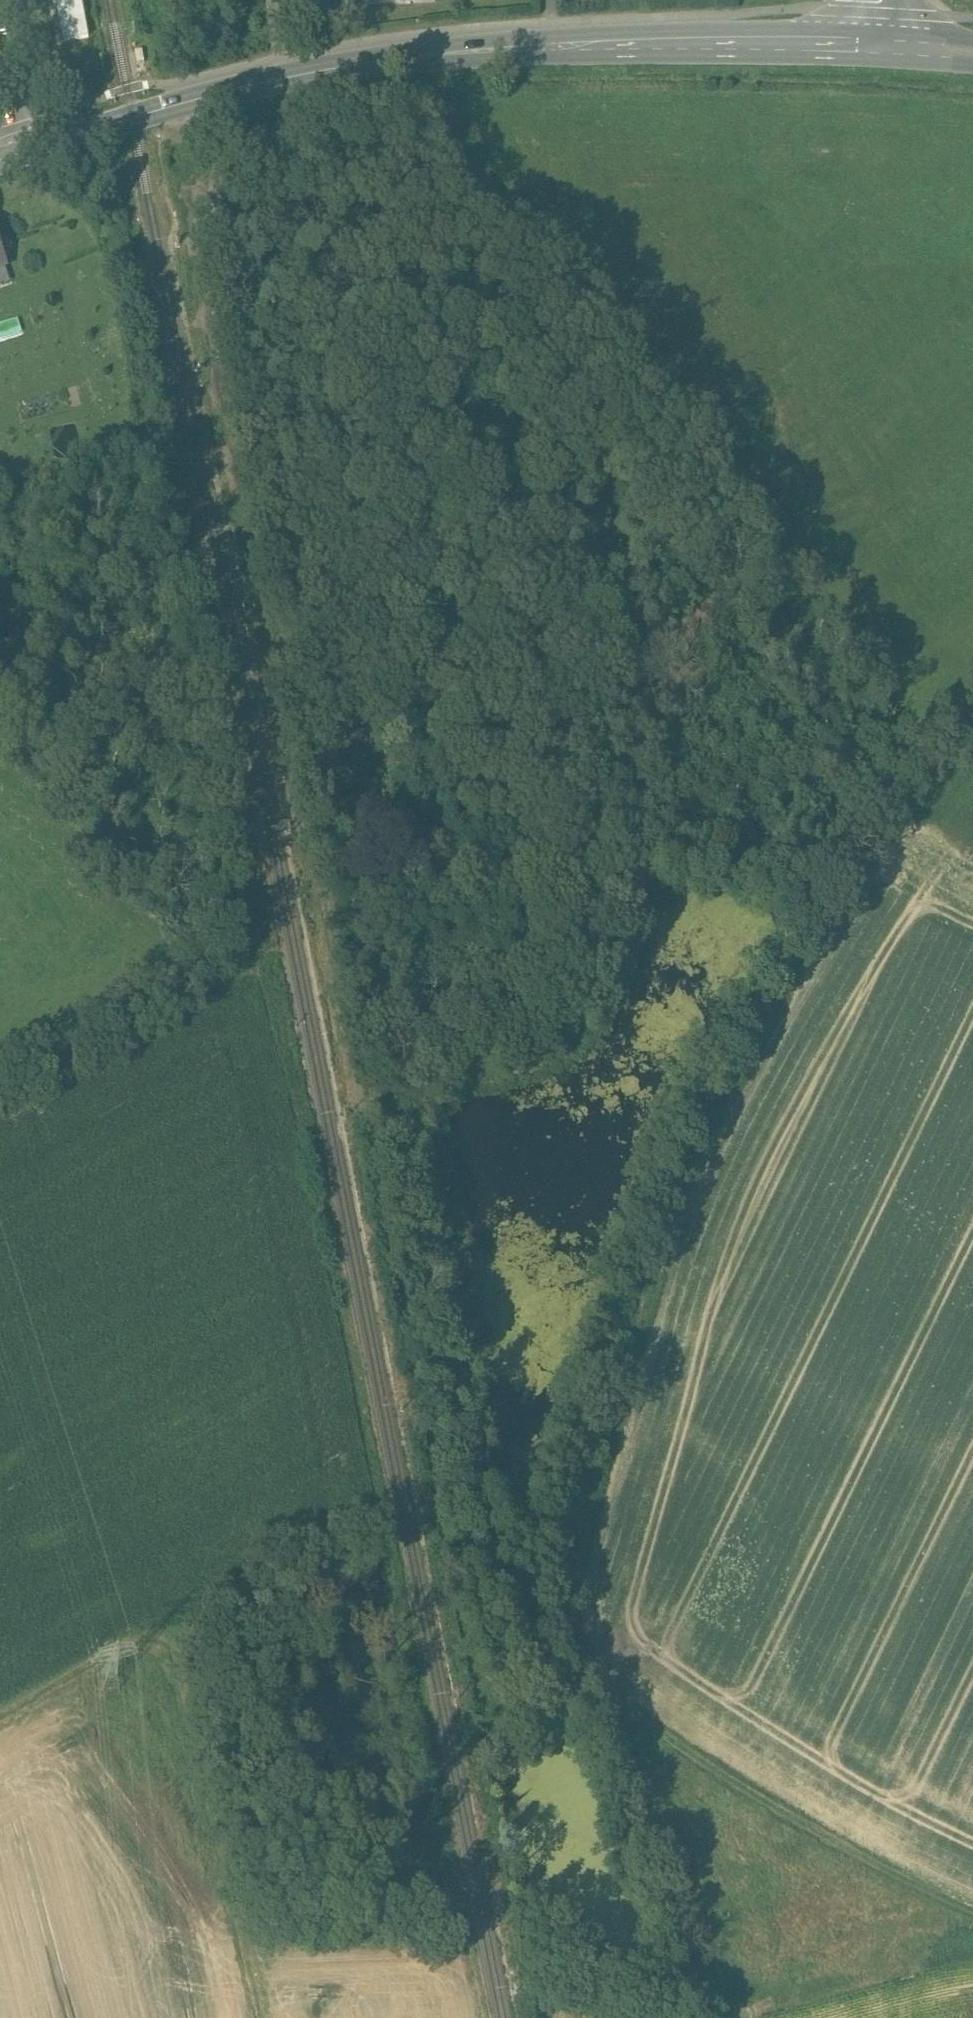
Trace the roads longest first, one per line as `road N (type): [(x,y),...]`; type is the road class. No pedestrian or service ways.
road 1 (track): [(198,102),(221,182),(211,283),(459,1589),(602,1677),(612,1700),(972,1911)]
road 2 (secondary): [(883,47),(716,44),(408,59),(319,72),(32,150)]
road 3 (track): [(0,1722),(150,1637),(173,1641),(264,2017)]
road 4 (residential): [(32,150),(1,0)]

